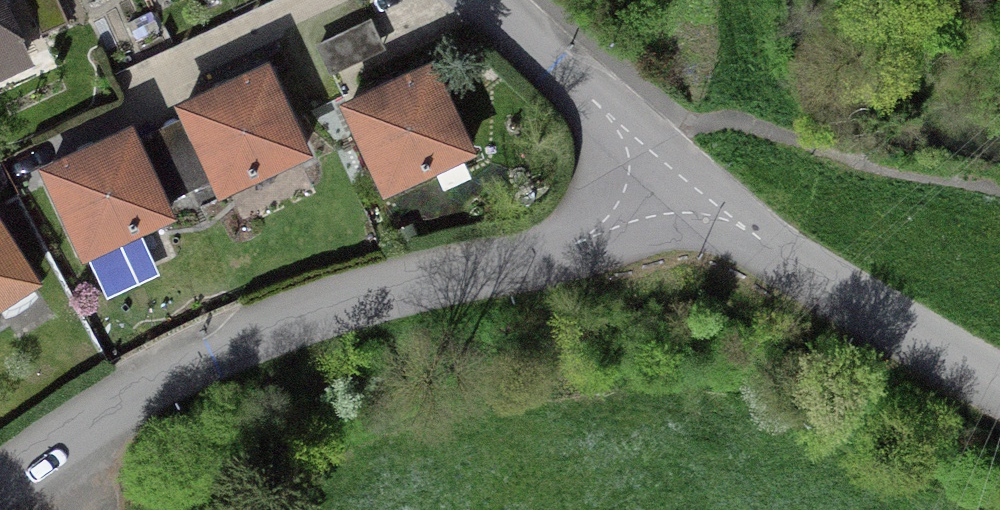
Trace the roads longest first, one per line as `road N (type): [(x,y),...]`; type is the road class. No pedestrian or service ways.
road 1 (residential): [(671,176),(579,235),(251,334),(78,424),(0,485)]
road 2 (residential): [(999,389),(756,242),(671,176)]
road 3 (residential): [(485,0),(671,176)]

